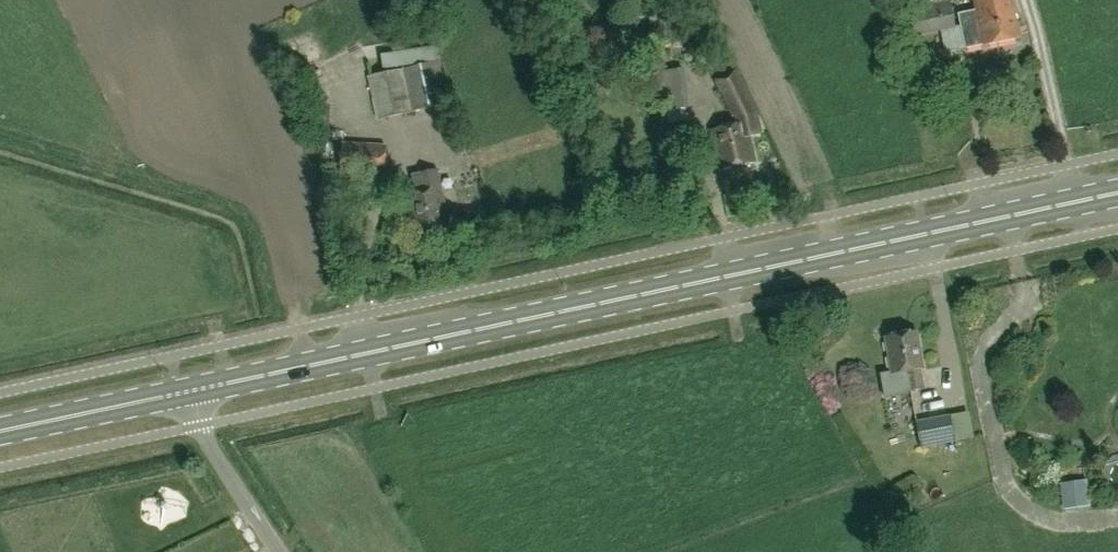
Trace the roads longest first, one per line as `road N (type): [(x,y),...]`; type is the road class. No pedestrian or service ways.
road 1 (primary): [(183,393),(1117,193)]
road 2 (primary): [(0,432),(183,393)]
road 3 (unclassified): [(278,551),(183,393)]

